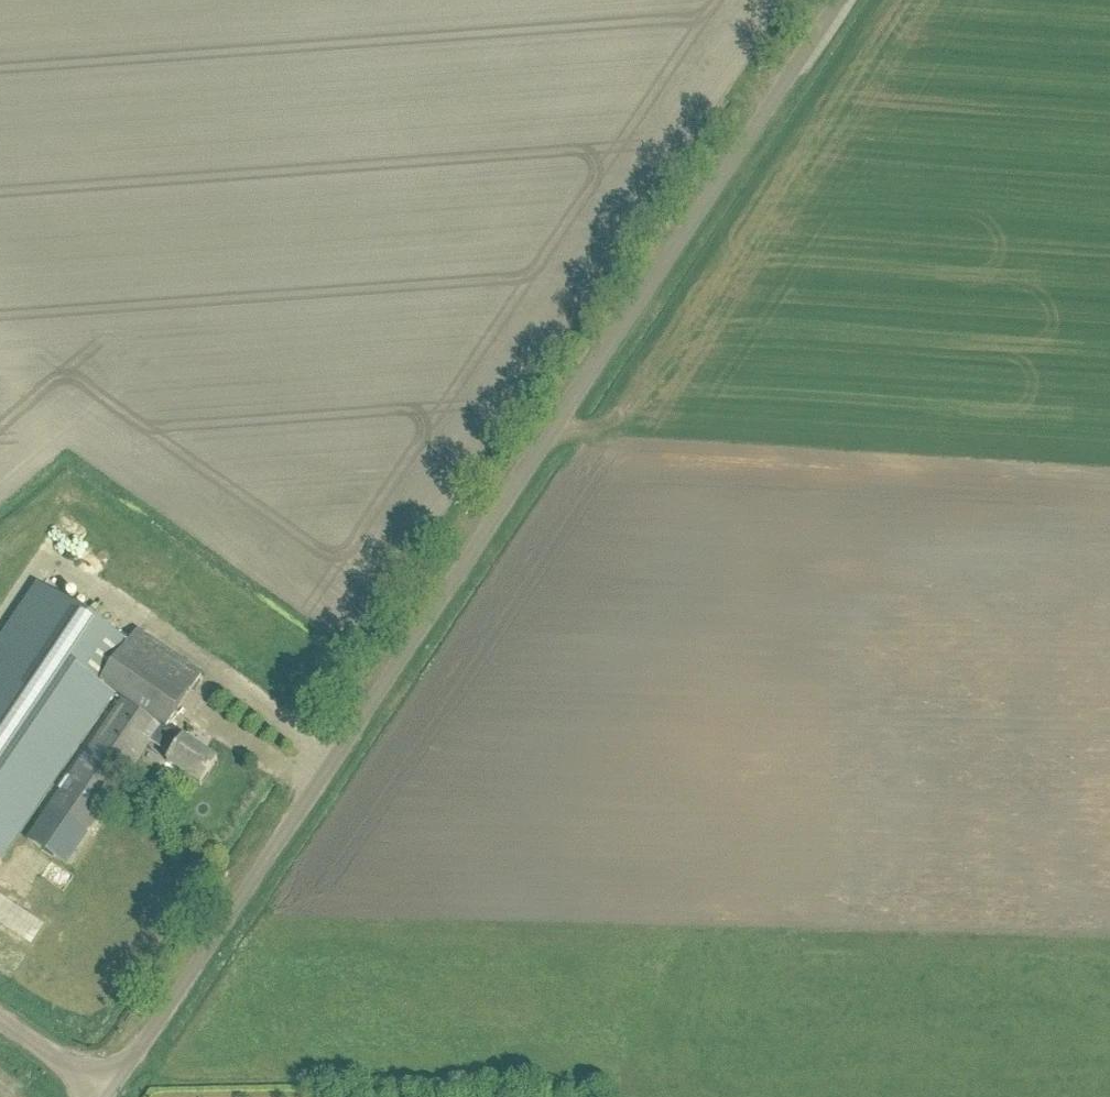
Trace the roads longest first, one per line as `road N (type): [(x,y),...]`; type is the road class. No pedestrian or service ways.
road 1 (unclassified): [(111,1096),(843,0)]
road 2 (unclassified): [(0,1022),(111,1096)]

